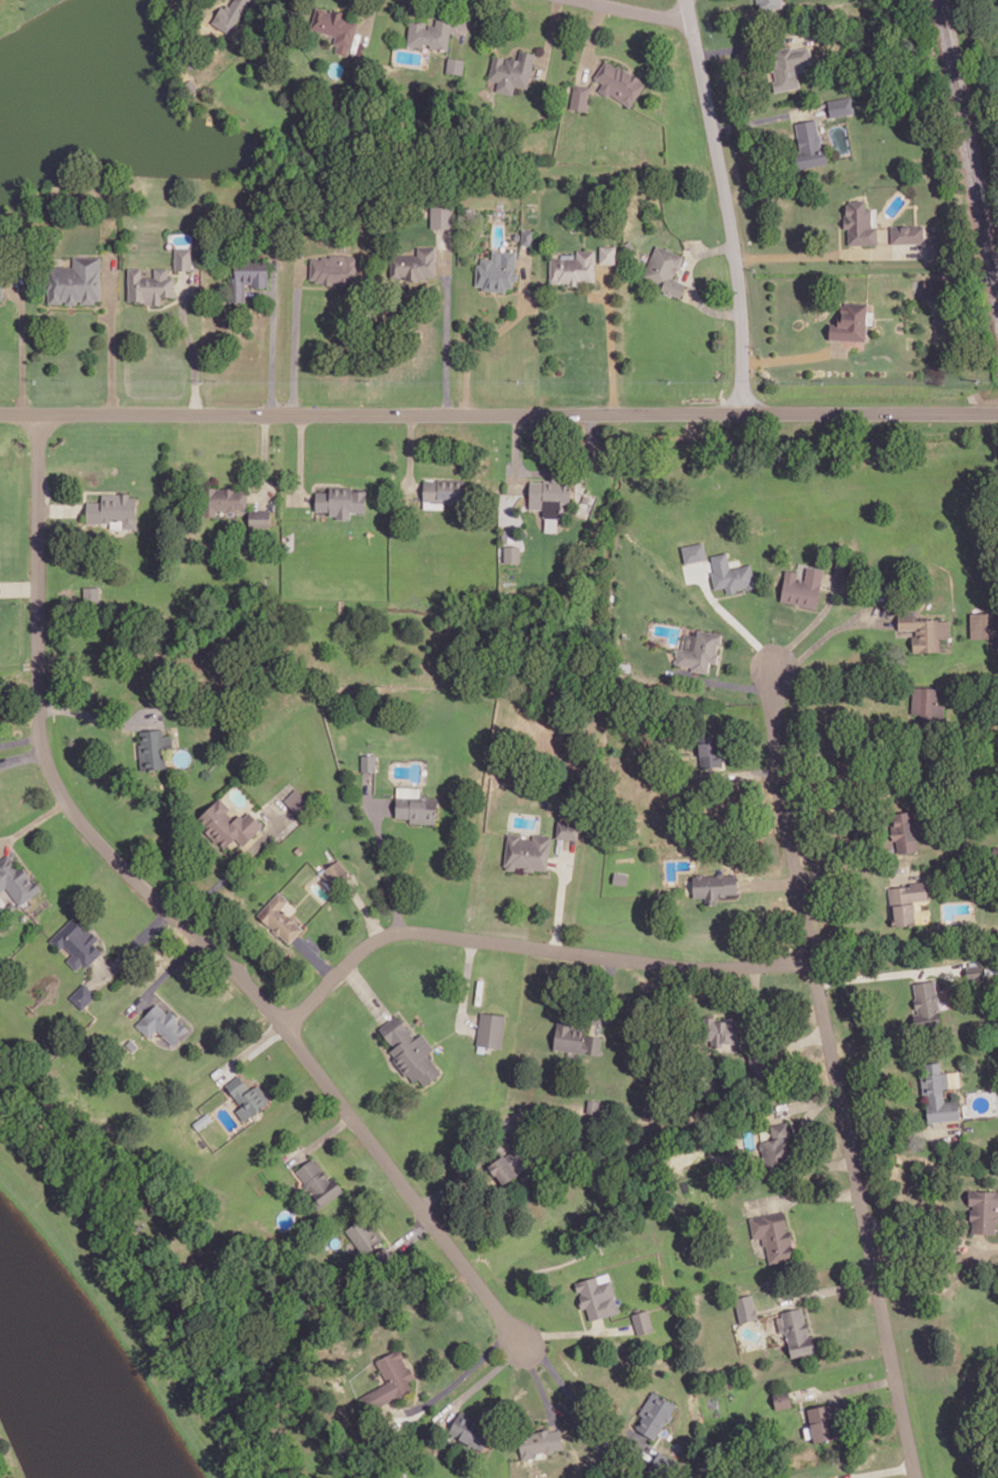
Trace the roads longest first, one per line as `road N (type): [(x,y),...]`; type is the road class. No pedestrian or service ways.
road 1 (residential): [(39,413),(41,728),(57,784),(100,842),(262,998),(522,1345)]
road 2 (tertiary): [(0,413),(997,413)]
road 3 (residential): [(879,1292),(781,797),(774,665)]
road 4 (residential): [(283,1024),(363,947),(401,931),(685,965),(814,959)]
road 5 (residential): [(744,411),(735,245),(687,0)]
road 6 (residential): [(879,1292),(916,1477)]

